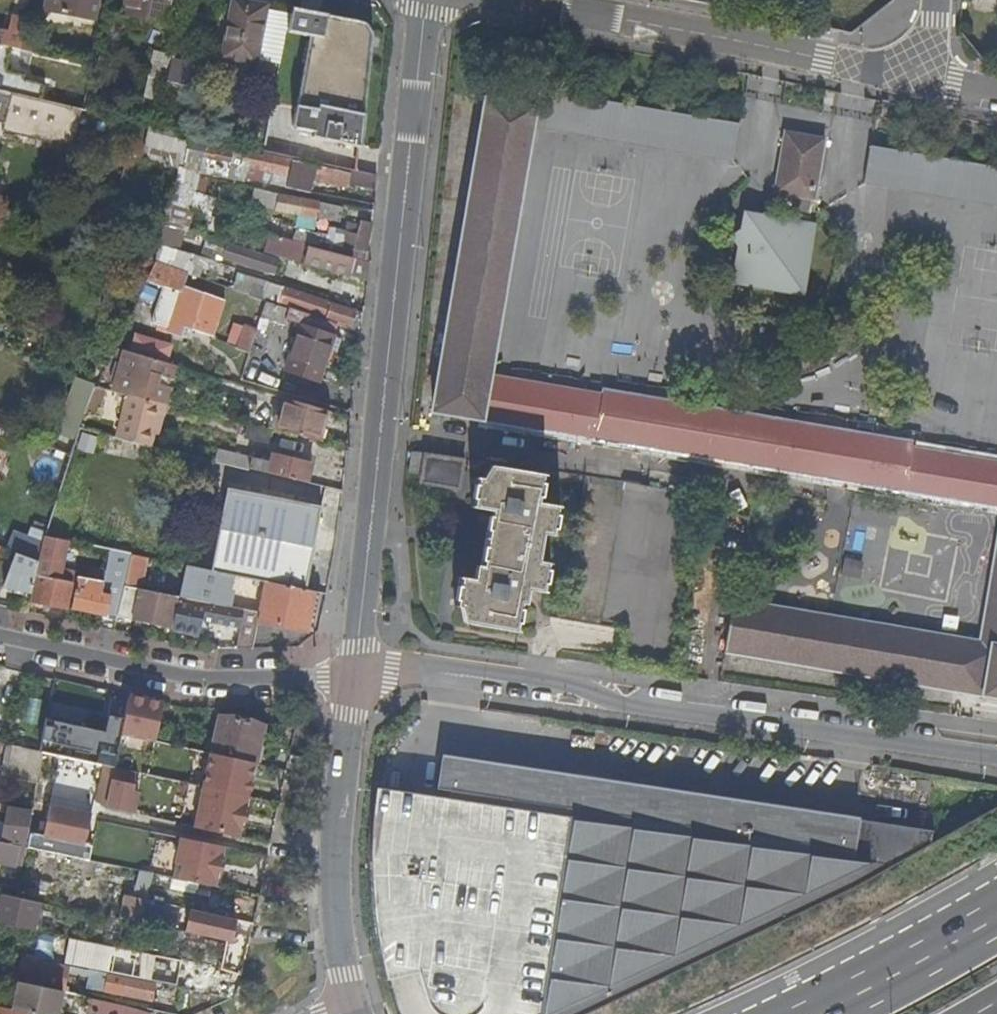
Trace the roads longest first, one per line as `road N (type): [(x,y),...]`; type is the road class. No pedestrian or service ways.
road 1 (residential): [(358,668),(427,0)]
road 2 (unclassified): [(996,755),(633,704),(558,684),(358,668)]
road 3 (residential): [(505,0),(924,79)]
road 4 (residential): [(358,668),(210,679),(0,637)]
road 5 (residential): [(356,1013),(336,876),(358,668)]
road 6 (motorway): [(996,903),(789,1013)]

